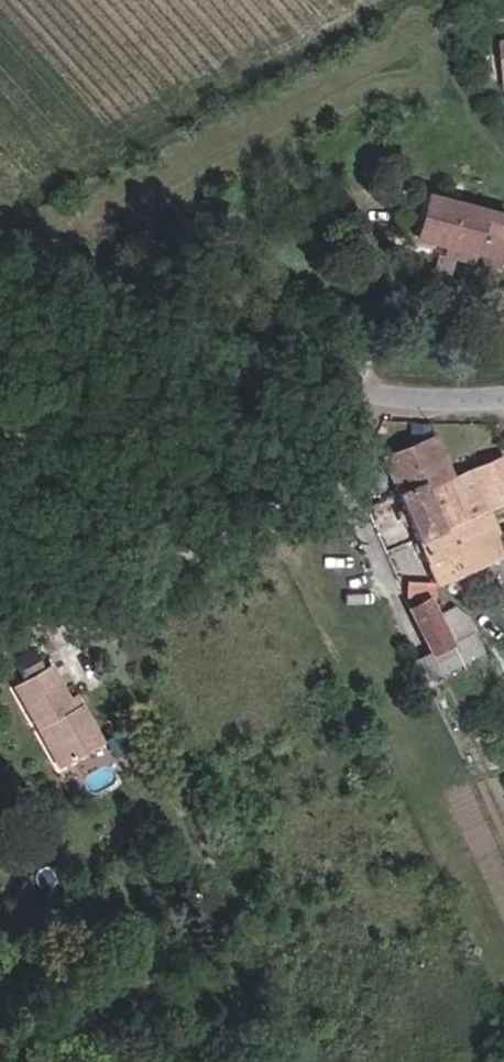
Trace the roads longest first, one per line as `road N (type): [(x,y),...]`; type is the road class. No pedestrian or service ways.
road 1 (unclassified): [(503,397),(401,399),(271,375),(0,256)]

